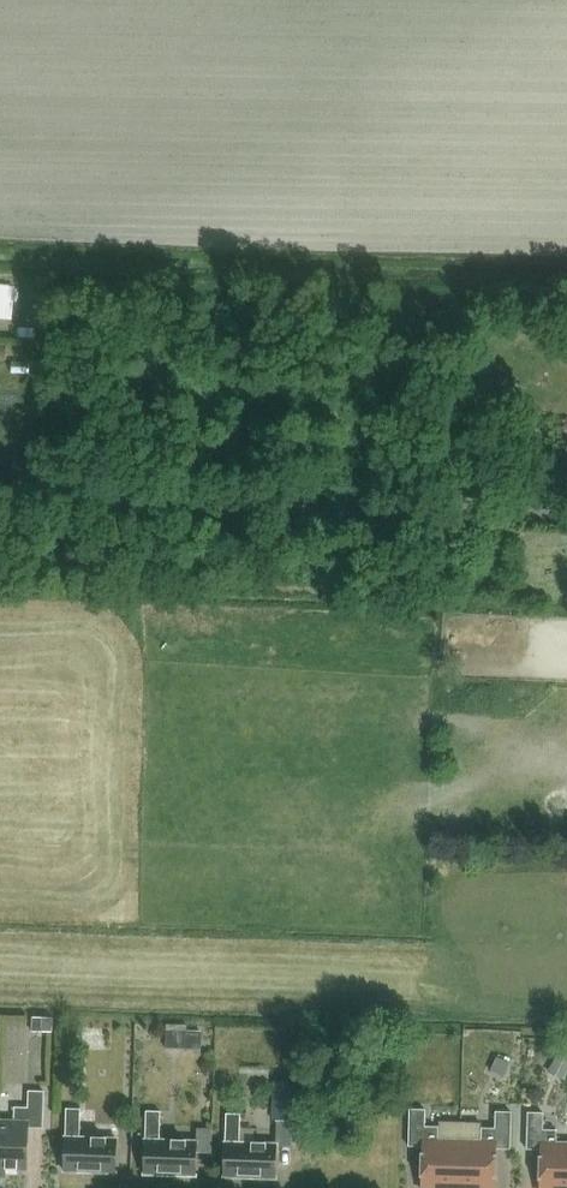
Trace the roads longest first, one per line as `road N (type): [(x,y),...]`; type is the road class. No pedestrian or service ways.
road 1 (residential): [(566,519),(0,498)]

